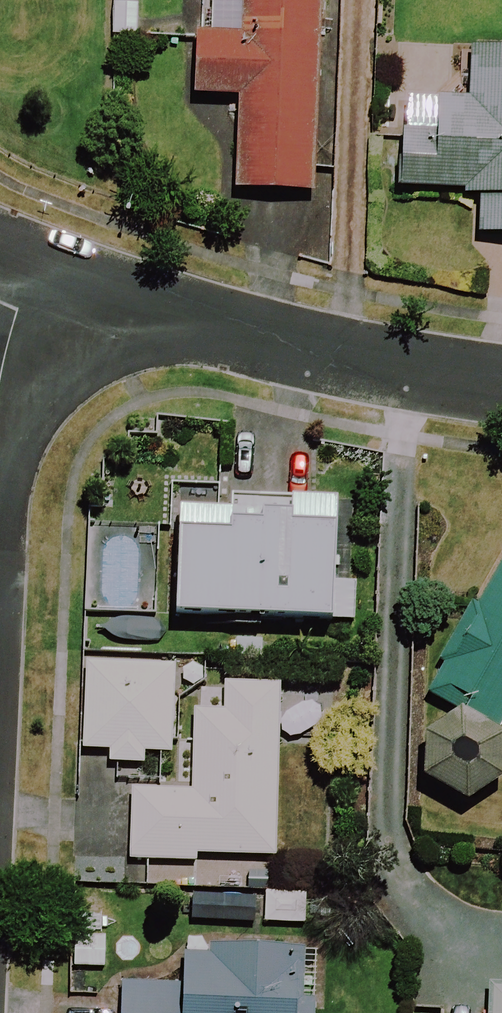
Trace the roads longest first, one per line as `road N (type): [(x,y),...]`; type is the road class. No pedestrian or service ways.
road 1 (residential): [(501,385),(144,316),(33,272)]
road 2 (residential): [(33,272),(16,309),(0,393)]

